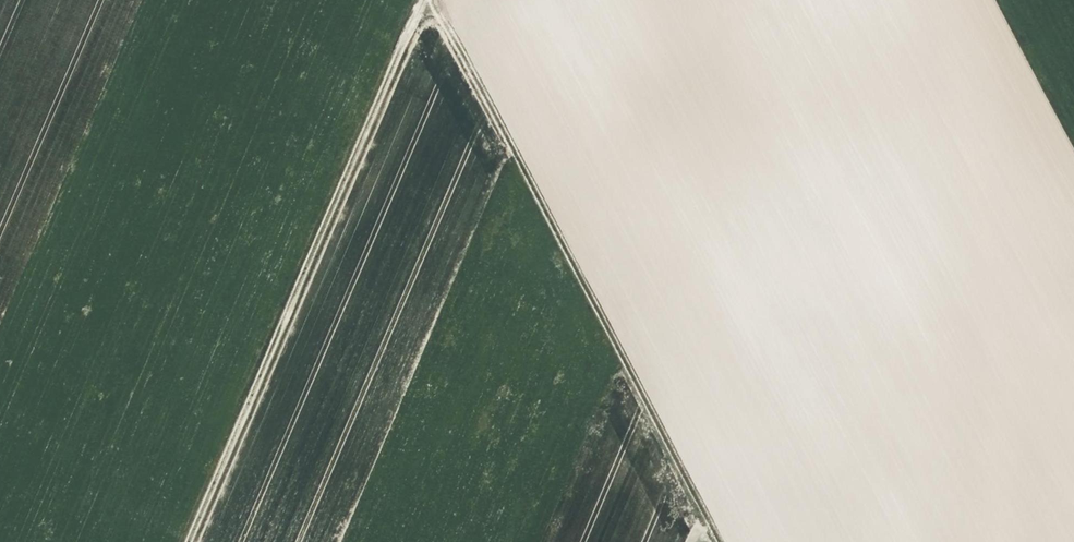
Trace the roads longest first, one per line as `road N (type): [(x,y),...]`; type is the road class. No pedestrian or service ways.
road 1 (track): [(718,541),(431,0)]
road 2 (track): [(190,541),(423,0)]

